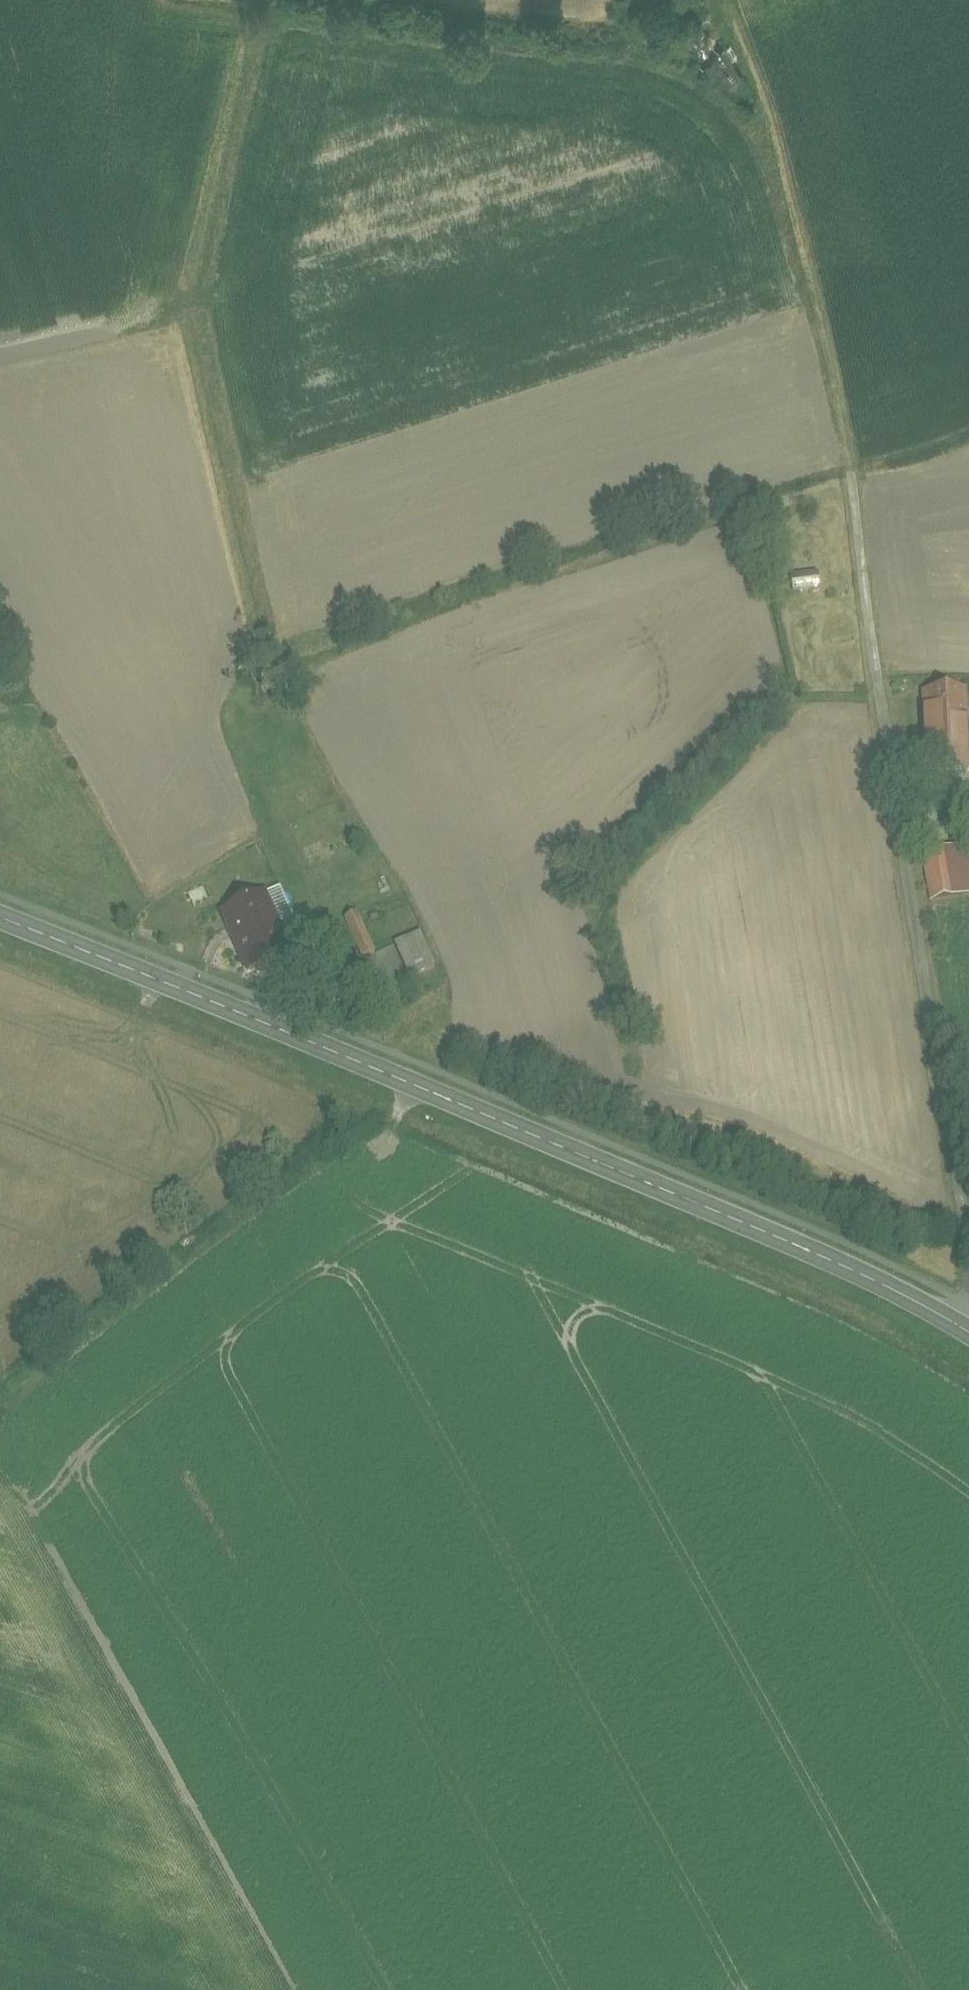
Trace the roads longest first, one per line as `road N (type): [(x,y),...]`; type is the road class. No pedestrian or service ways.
road 1 (secondary): [(0,918),(760,1229),(968,1333)]
road 2 (track): [(851,466),(803,264)]

